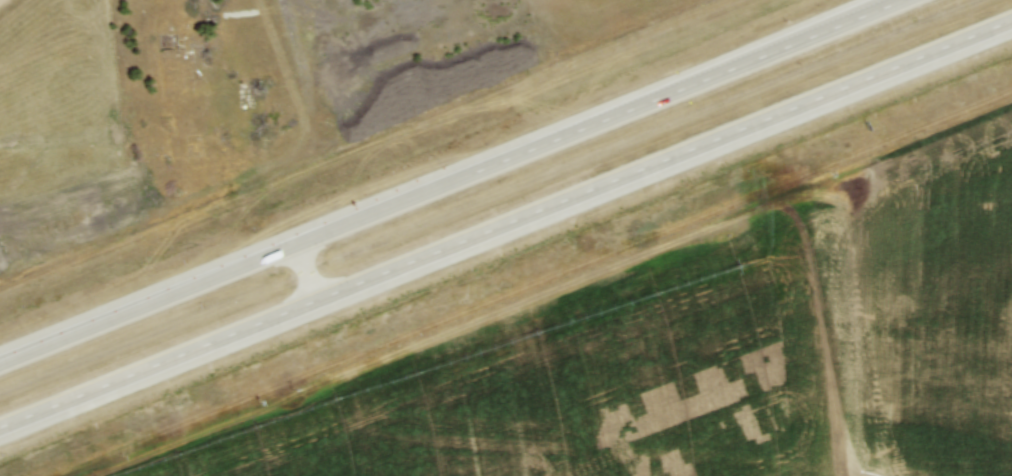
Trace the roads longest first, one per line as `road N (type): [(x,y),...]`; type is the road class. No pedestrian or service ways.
road 1 (motorway): [(0,428),(1011,21)]
road 2 (motorway): [(910,0),(0,363)]

